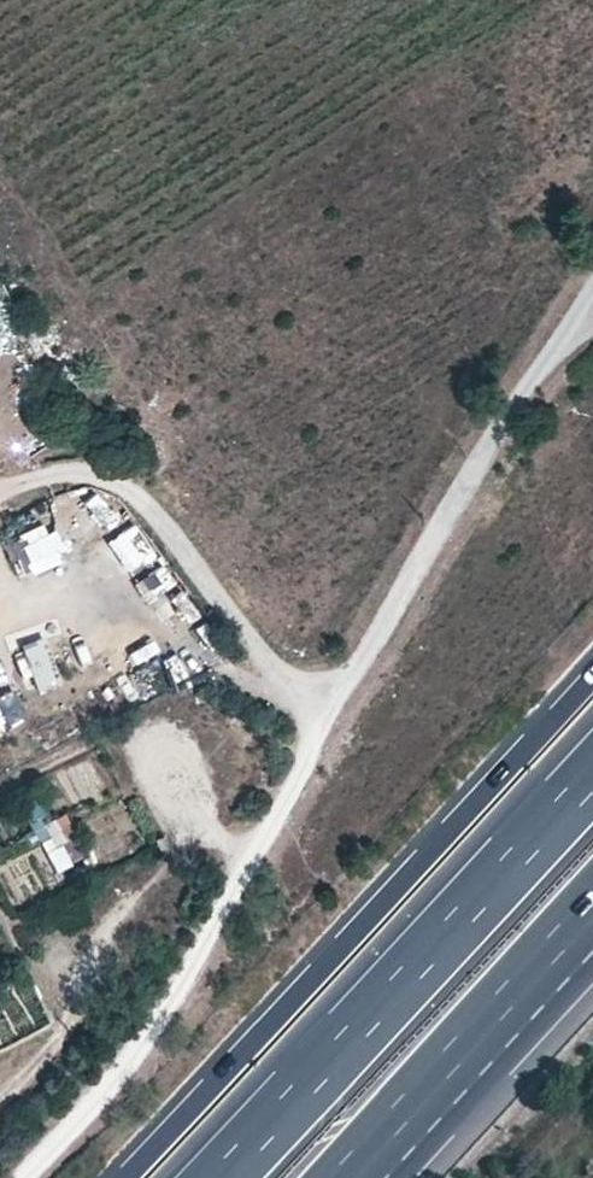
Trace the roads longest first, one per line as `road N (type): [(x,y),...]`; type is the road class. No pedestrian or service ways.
road 1 (track): [(21,1177),(135,1053),(304,767),(325,710),(561,340)]
road 2 (motorway): [(592,672),(126,1177)]
road 3 (track): [(325,710),(279,678),(139,496),(81,468),(96,426),(48,285),(0,224)]
road 4 (motorway): [(592,773),(218,1177)]
road 5 (motorway): [(341,1177),(592,903)]

